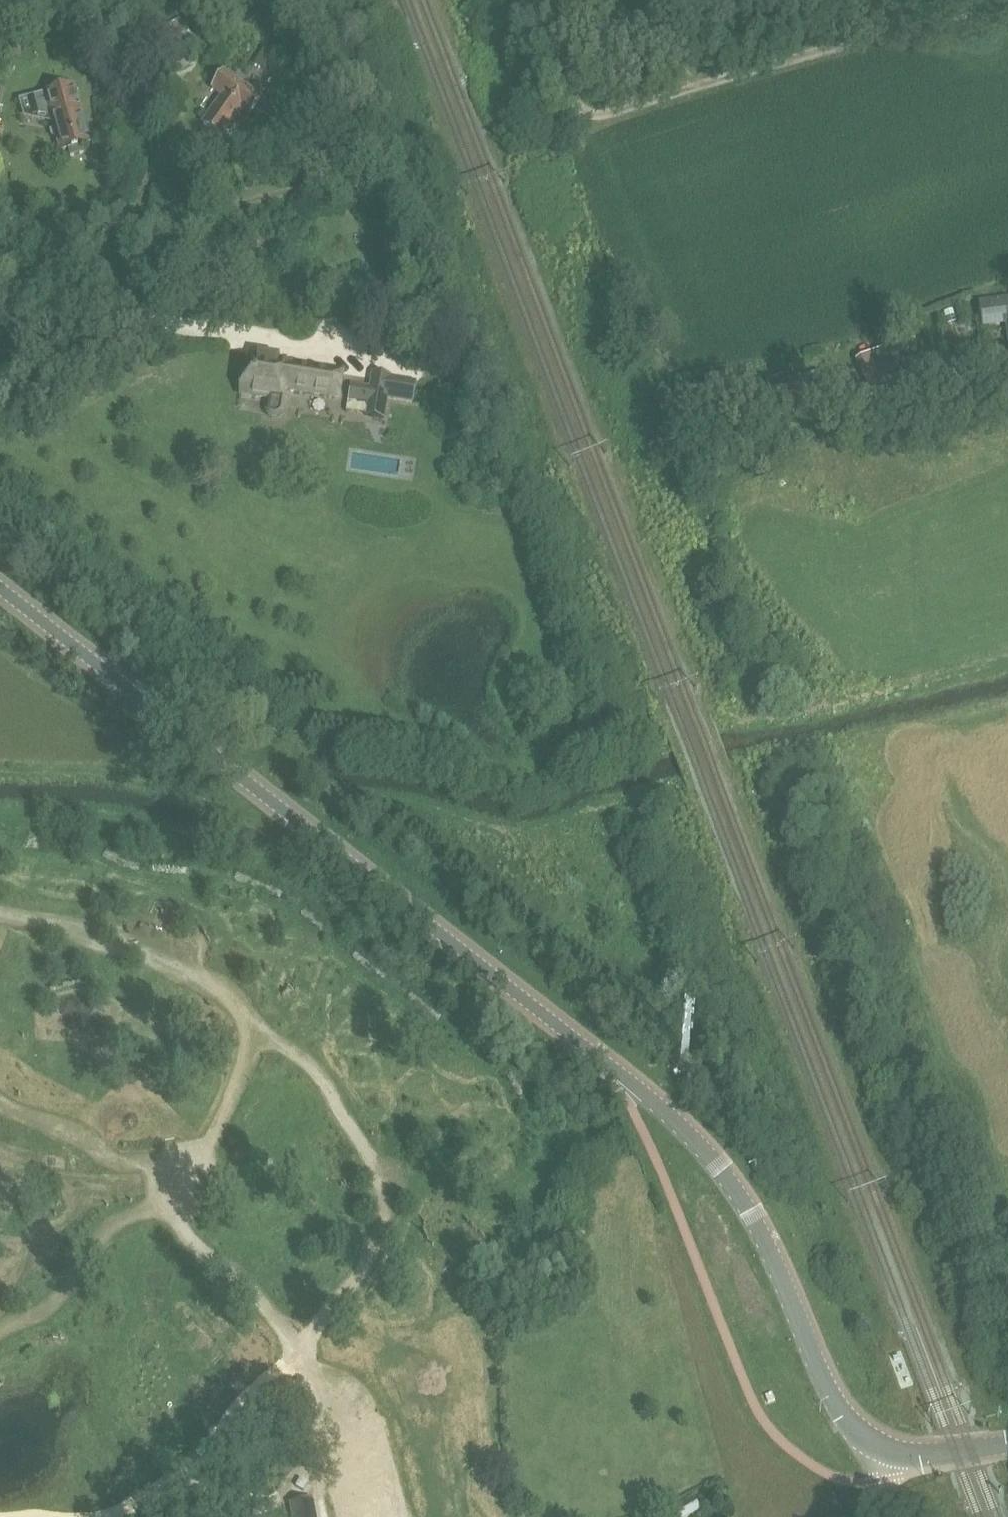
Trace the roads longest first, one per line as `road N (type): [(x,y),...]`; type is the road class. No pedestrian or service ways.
road 1 (primary): [(890,1452),(844,1422),(768,1246),(705,1149),(0,588)]
road 2 (track): [(536,0),(587,118),(1007,8)]
road 3 (track): [(400,149),(0,256)]

